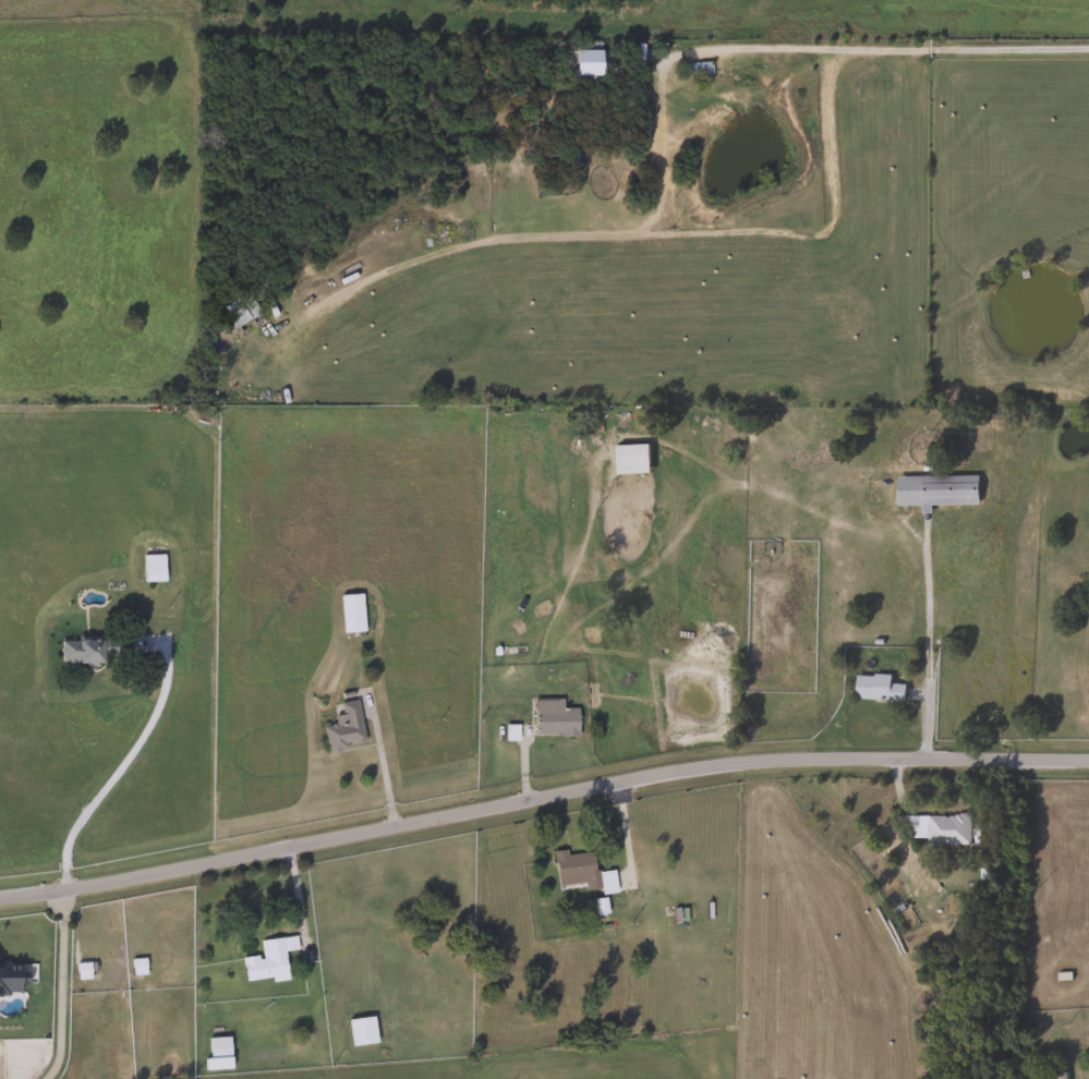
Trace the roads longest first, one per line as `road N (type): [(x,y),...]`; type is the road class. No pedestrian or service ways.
road 1 (residential): [(1088,761),(704,766),(0,899)]
road 2 (residential): [(1088,50),(711,49),(660,58)]

